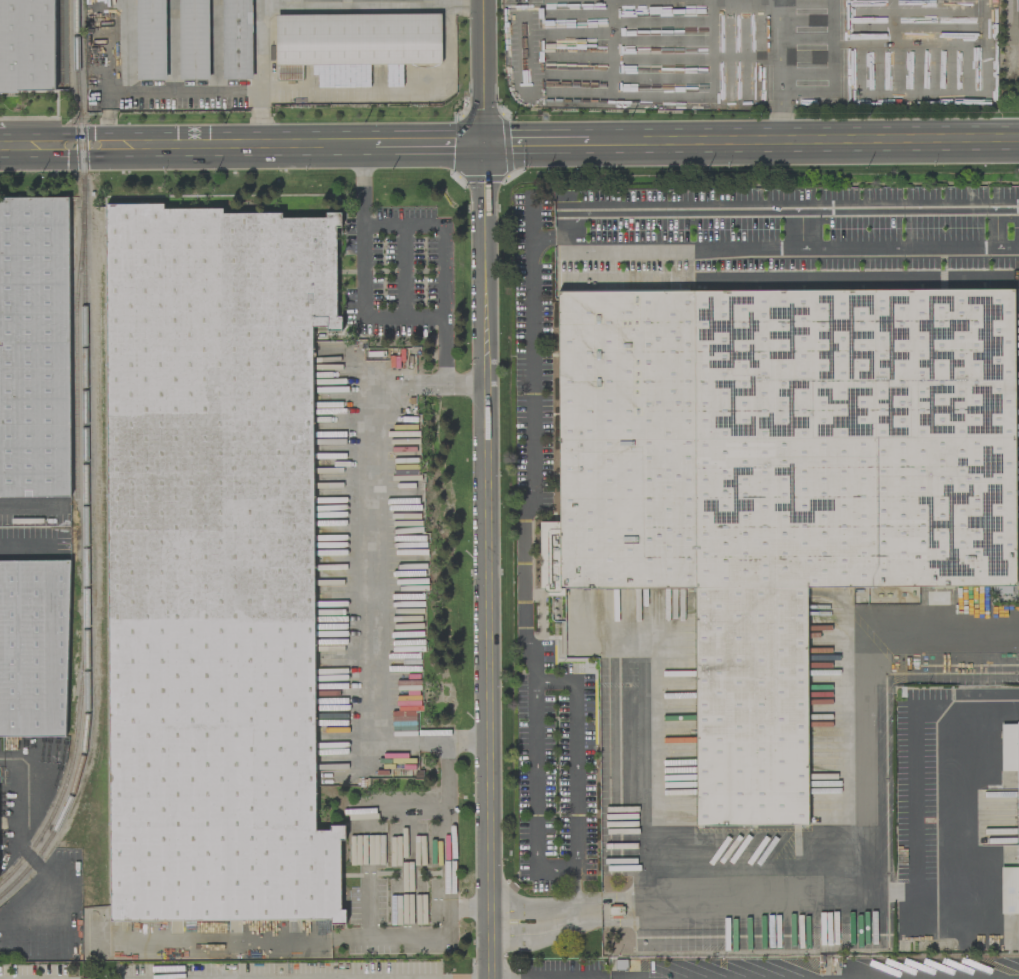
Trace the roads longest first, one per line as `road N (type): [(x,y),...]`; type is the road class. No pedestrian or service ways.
road 1 (tertiary): [(486,380),(489,978)]
road 2 (primary): [(589,147),(1018,144)]
road 3 (primary): [(103,146),(370,147)]
road 4 (tertiary): [(485,147),(486,380)]
road 5 (tertiary): [(484,0),(485,147)]

